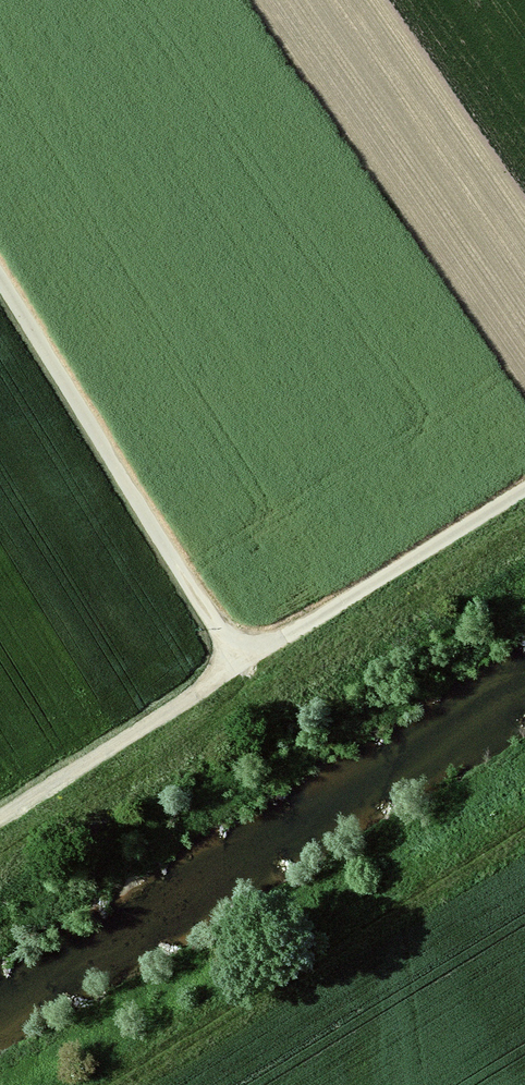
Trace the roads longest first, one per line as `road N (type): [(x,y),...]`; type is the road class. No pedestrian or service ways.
road 1 (track): [(229,651),(0,279)]
road 2 (track): [(229,651),(524,470)]
road 3 (track): [(0,806),(229,651)]

